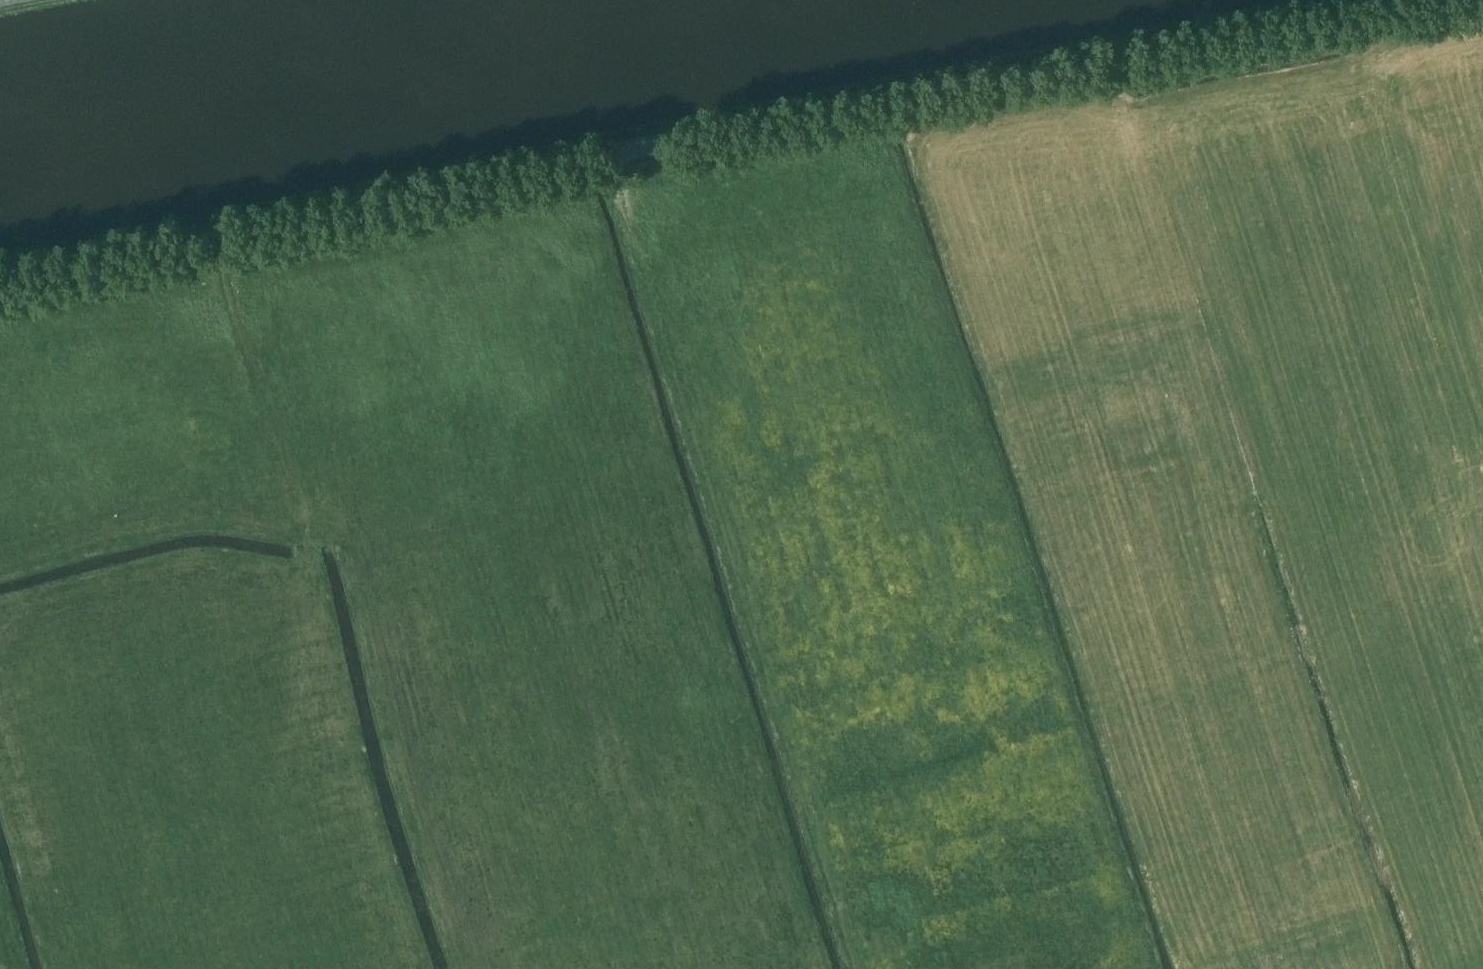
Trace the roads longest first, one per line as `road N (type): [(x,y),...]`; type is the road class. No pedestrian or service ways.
road 1 (unclassified): [(0,275),(1410,0)]

